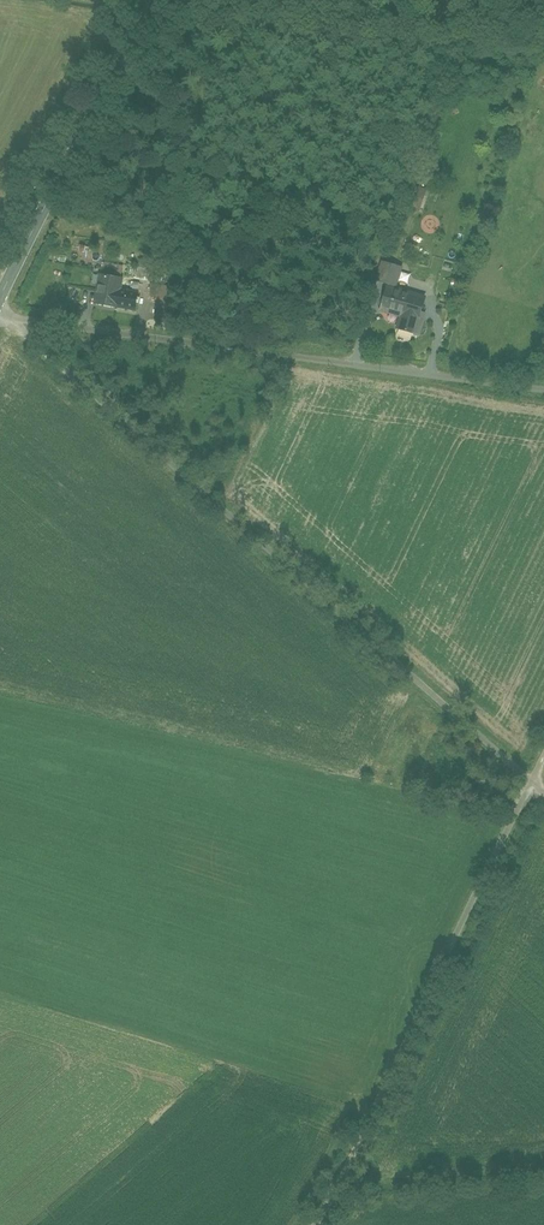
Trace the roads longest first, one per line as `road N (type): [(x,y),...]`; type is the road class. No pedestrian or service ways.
road 1 (residential): [(8,322),(533,785)]
road 2 (residential): [(8,322),(543,392)]
road 3 (residential): [(307,1224),(533,785)]
road 4 (tertiary): [(0,300),(157,0)]

